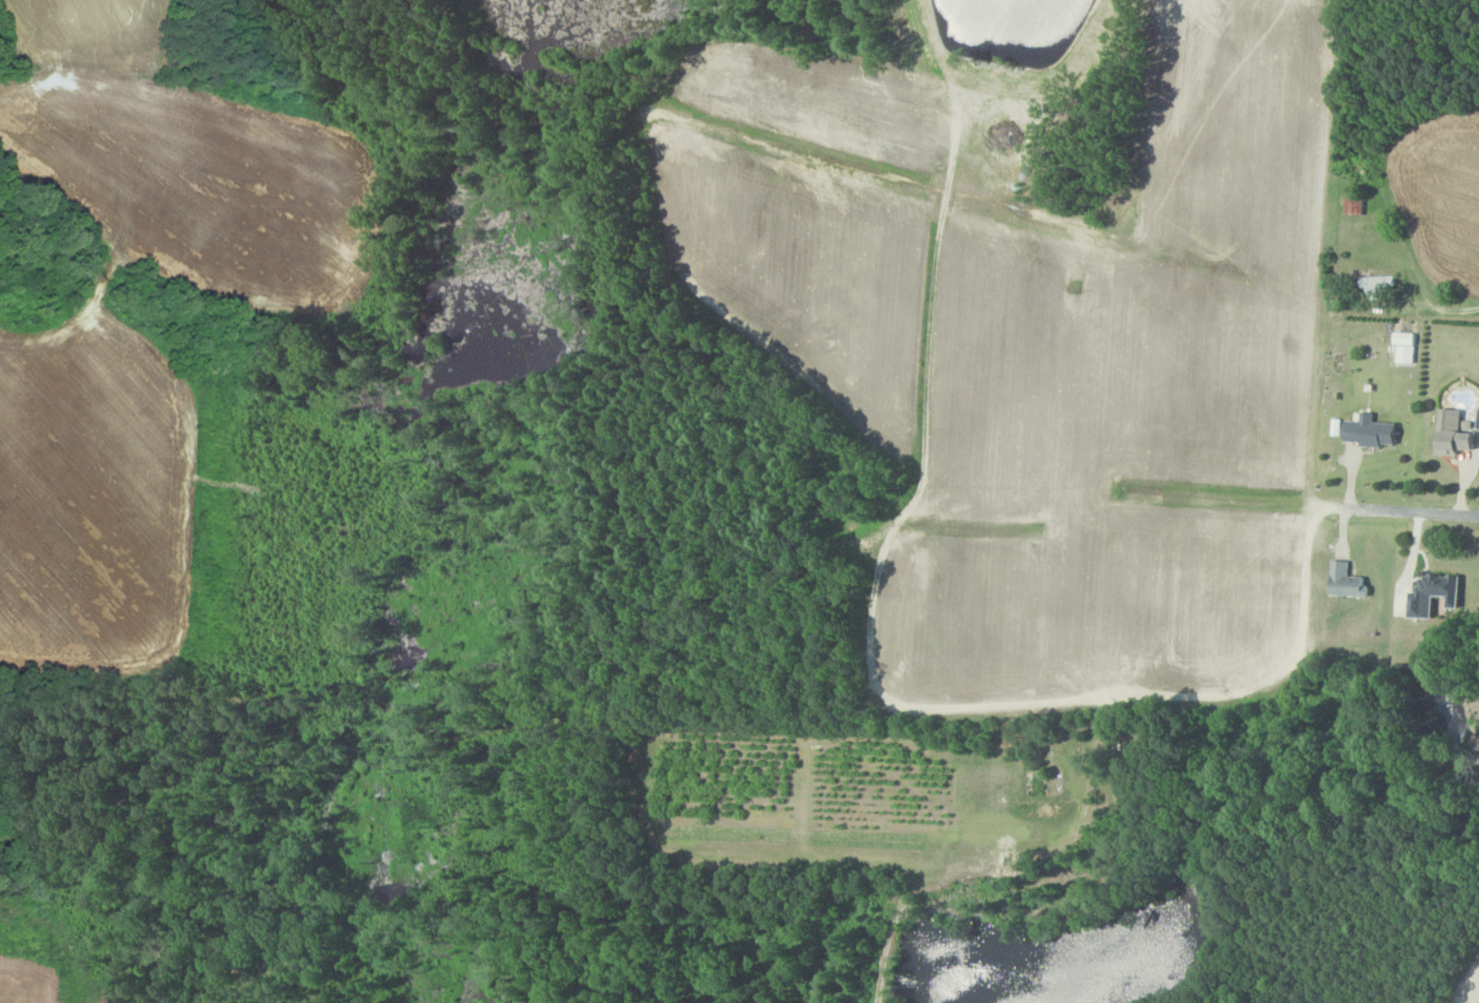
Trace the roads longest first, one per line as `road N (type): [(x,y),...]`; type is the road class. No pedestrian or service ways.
road 1 (residential): [(1336,508),(1478,516)]

